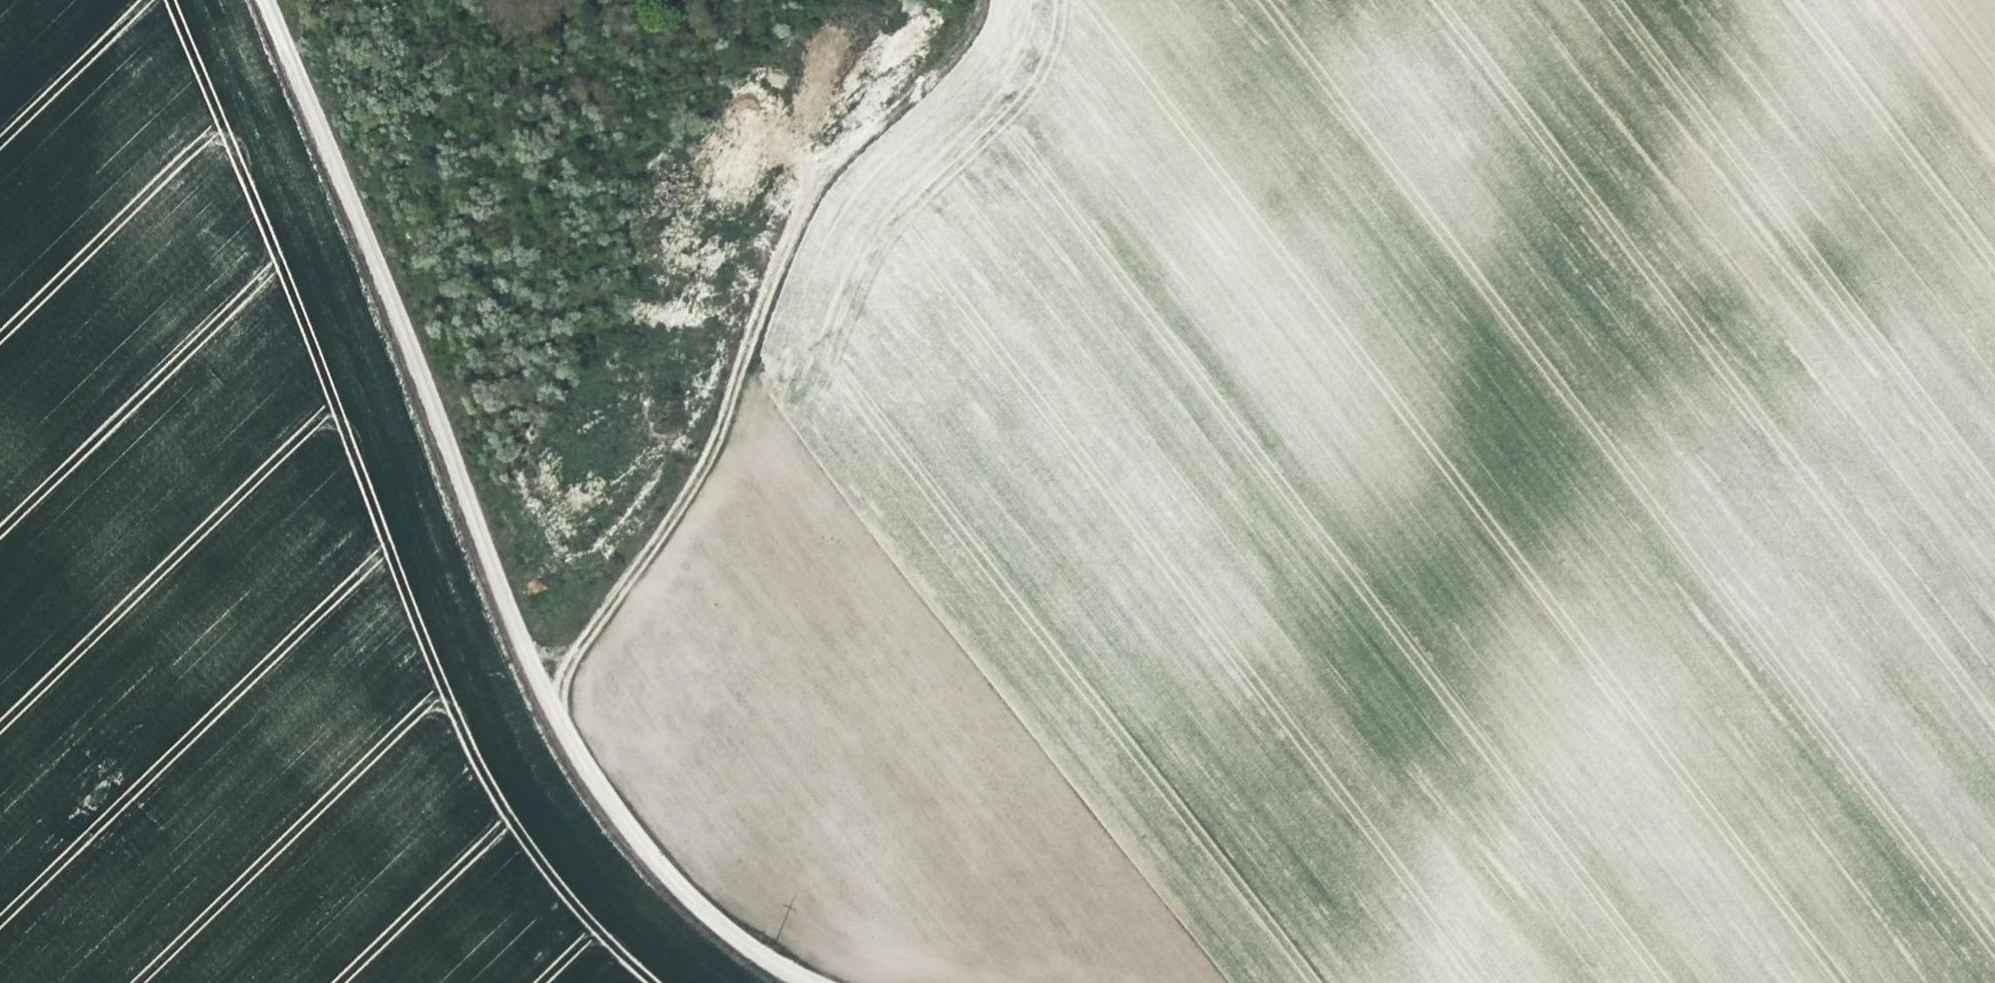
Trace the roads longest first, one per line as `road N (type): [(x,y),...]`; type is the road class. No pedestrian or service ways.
road 1 (track): [(983,0),(778,242),(695,457),(534,673),(275,0)]
road 2 (track): [(789,982),(653,862),(566,747),(534,673)]

